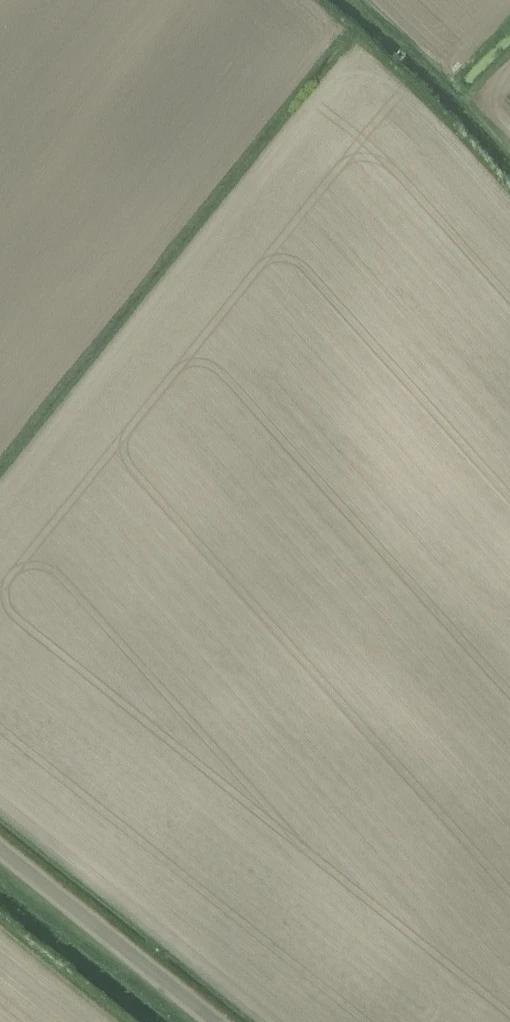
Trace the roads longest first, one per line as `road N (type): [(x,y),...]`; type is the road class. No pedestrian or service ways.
road 1 (unclassified): [(191,1021),(0,866)]

